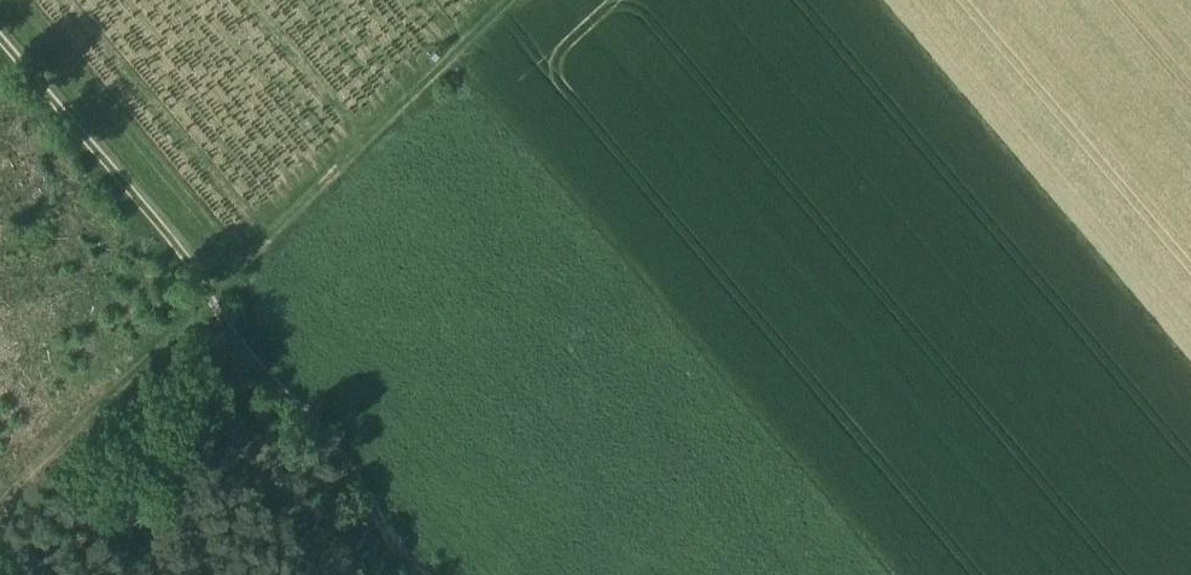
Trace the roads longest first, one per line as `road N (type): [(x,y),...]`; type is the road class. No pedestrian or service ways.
road 1 (track): [(0,59),(444,574)]
road 2 (track): [(513,0),(208,302)]
road 3 (track): [(0,510),(208,302)]

